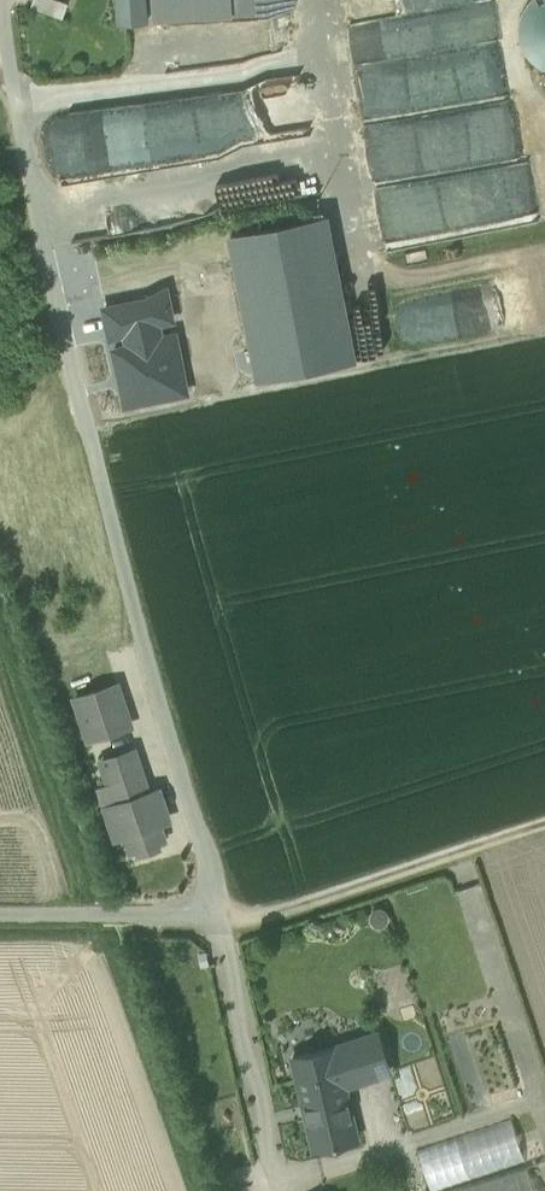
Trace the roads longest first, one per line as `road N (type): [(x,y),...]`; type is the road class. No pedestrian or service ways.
road 1 (residential): [(0,917),(176,916),(205,905),(207,858),(125,575),(34,190),(3,0)]
road 2 (track): [(221,929),(544,825)]

